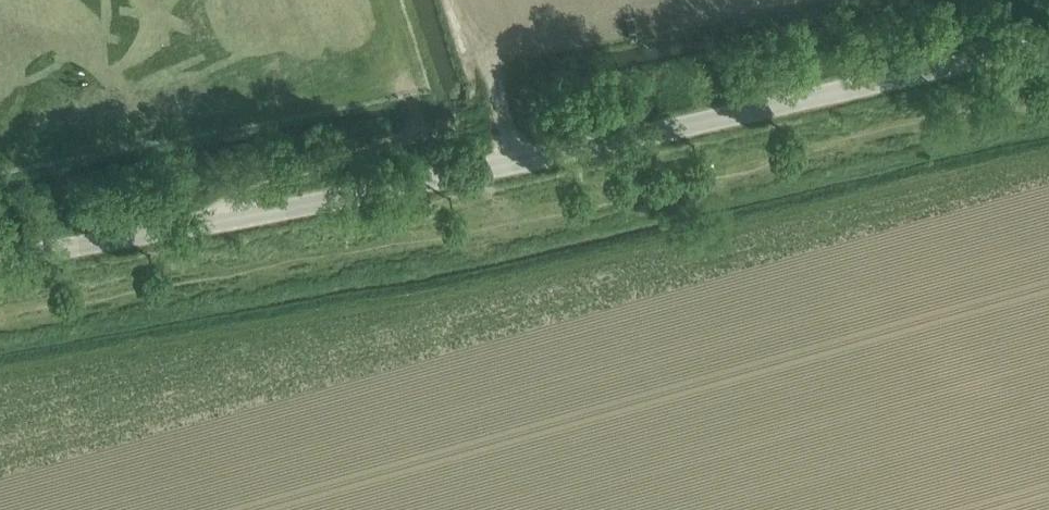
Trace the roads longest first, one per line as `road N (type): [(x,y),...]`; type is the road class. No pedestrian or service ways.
road 1 (tertiary): [(0,262),(216,227),(1048,49)]

